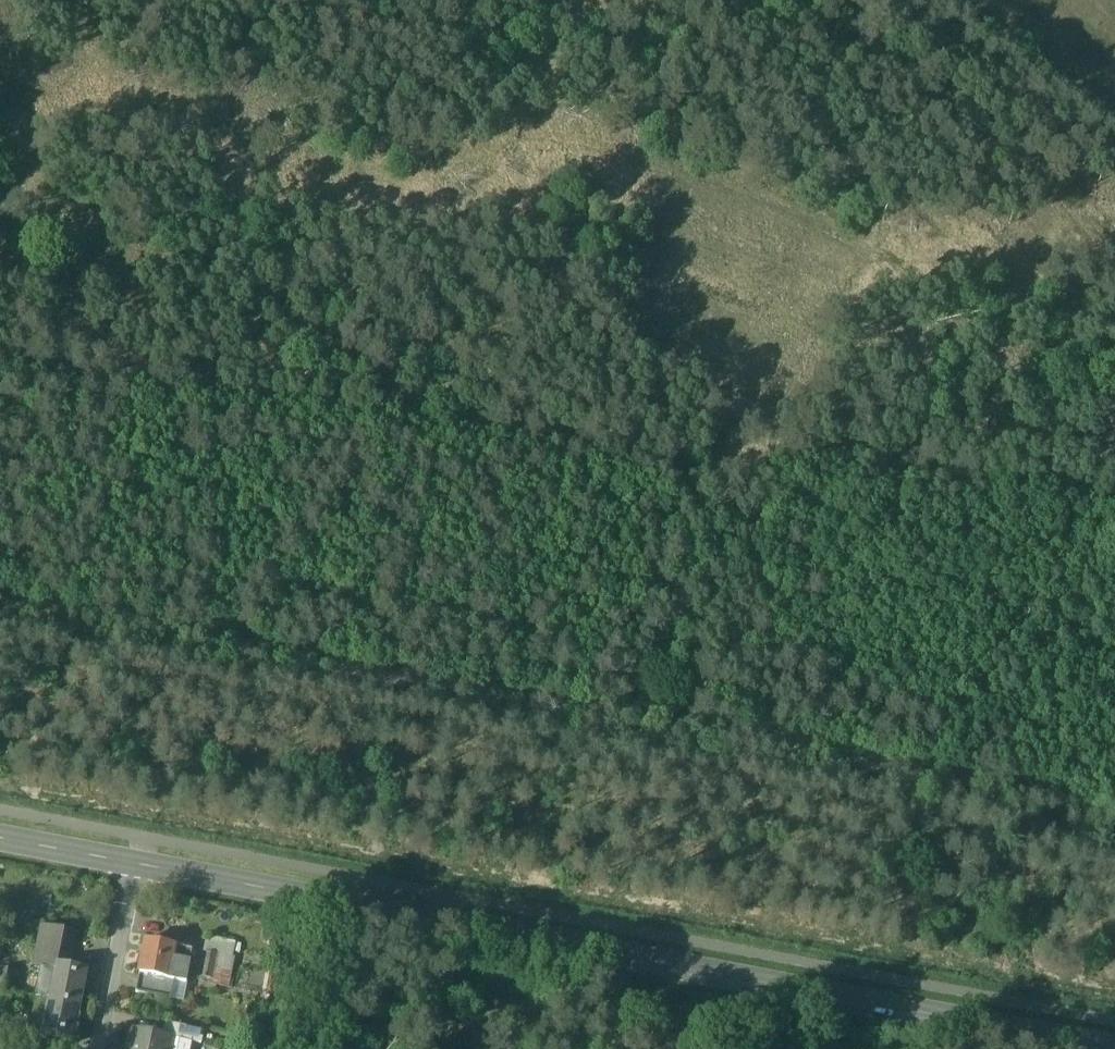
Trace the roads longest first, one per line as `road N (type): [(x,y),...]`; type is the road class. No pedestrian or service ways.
road 1 (tertiary): [(1114,1048),(0,839)]

